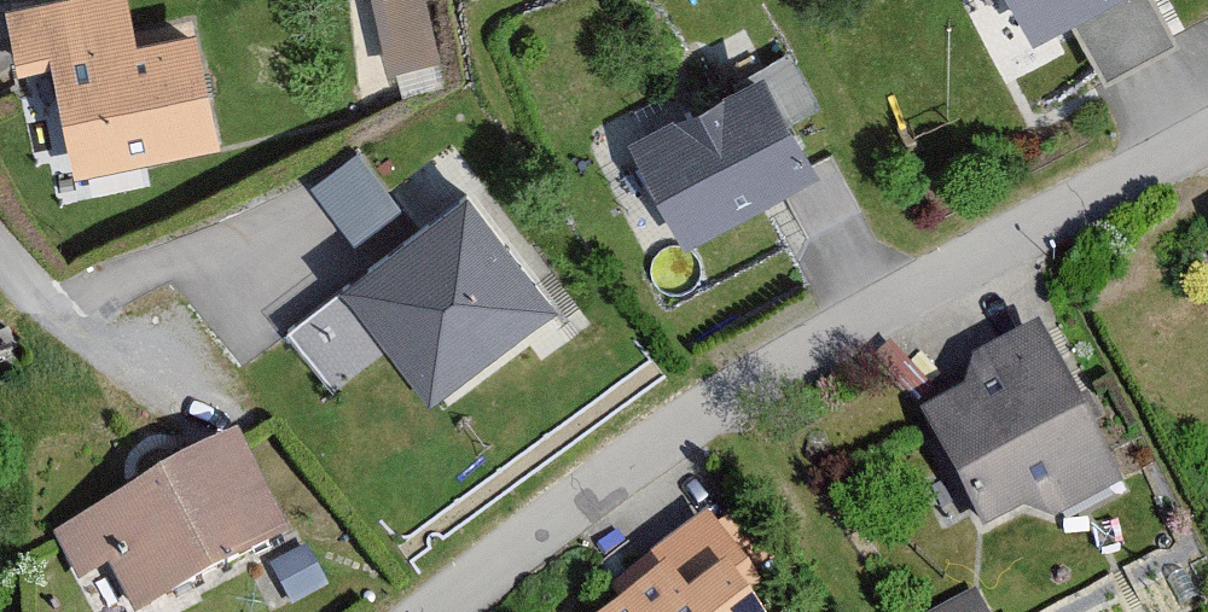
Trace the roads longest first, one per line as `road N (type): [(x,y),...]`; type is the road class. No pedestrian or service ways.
road 1 (residential): [(436,611),(957,249),(1207,127)]

